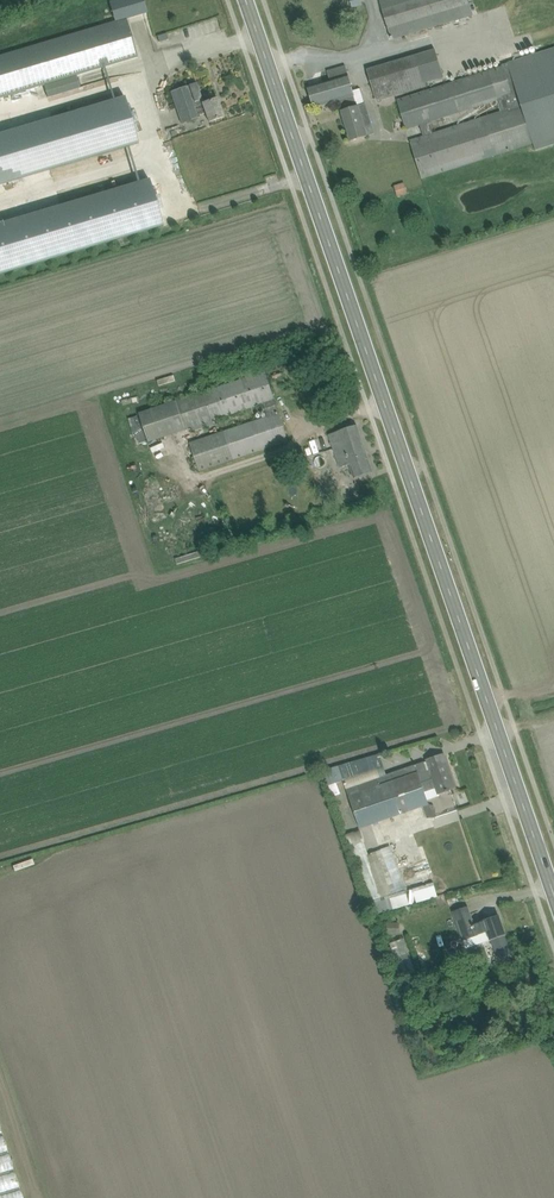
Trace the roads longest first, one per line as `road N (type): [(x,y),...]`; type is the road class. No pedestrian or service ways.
road 1 (primary): [(553,895),(246,0)]

